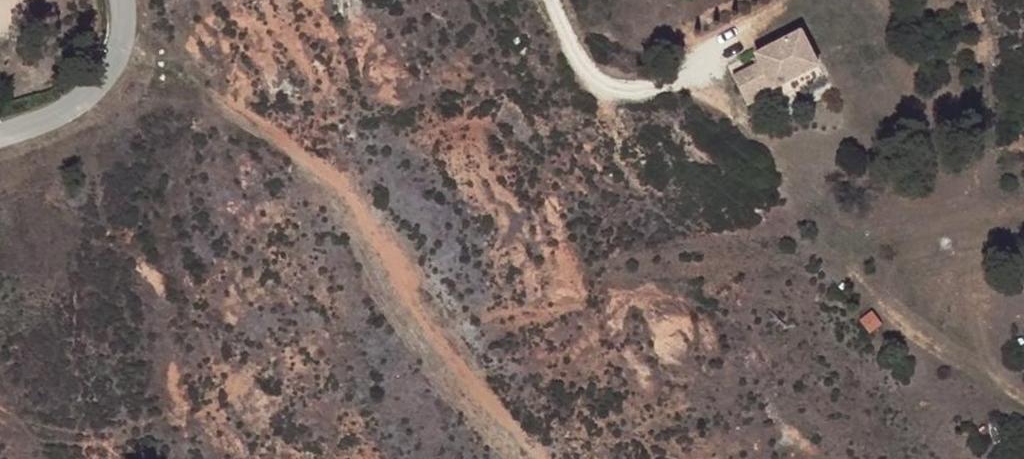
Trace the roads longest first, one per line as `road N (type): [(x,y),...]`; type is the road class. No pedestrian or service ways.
road 1 (track): [(553,0),(583,72),(611,91),(689,80),(715,96),(760,138),(899,329),(1023,397)]
road 2 (residential): [(0,136),(69,110),(108,72),(119,51),(122,0)]

